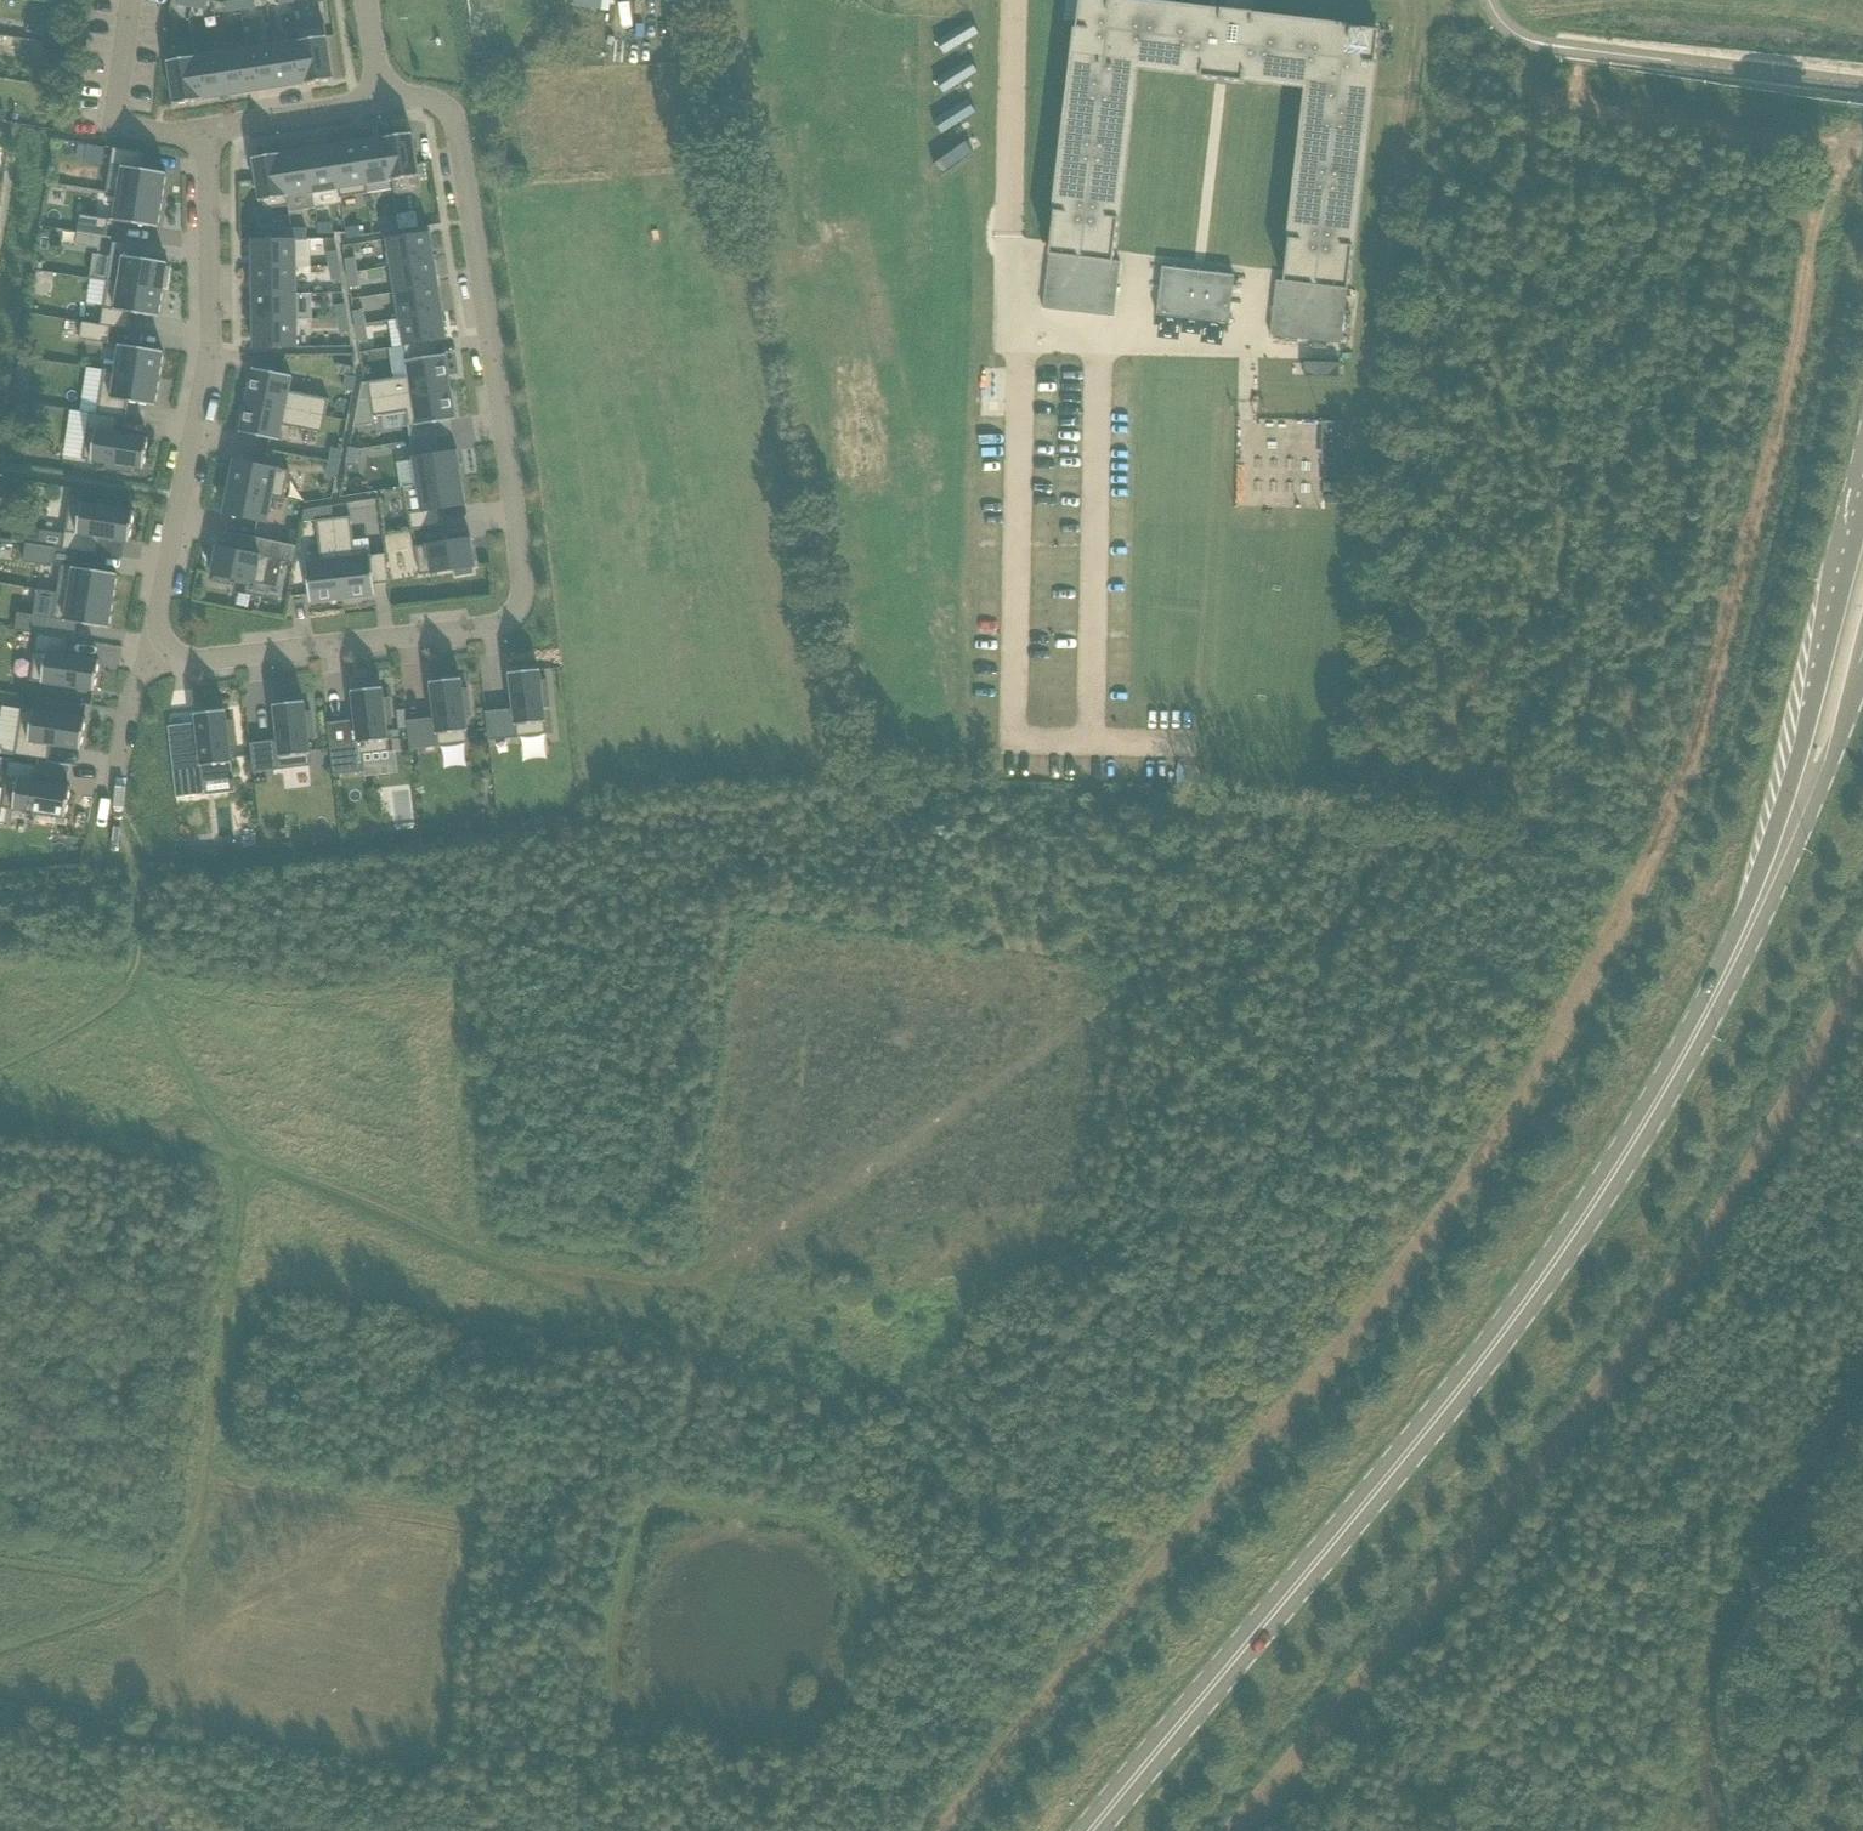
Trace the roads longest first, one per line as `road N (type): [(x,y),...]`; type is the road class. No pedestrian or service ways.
road 1 (primary): [(1714,993),(1558,1258),(1092,1830)]
road 2 (residential): [(149,651),(199,662),(489,628),(517,612),(523,586),(457,121),(433,98),(387,86)]
road 3 (residential): [(387,86),(357,107),(205,132),(209,354),(149,651)]
road 4 (primary): [(1862,508),(1792,777),(1714,993)]
road 5 (primary): [(1714,993),(1735,973),(1817,802),(1862,657)]
road 6 (residential): [(149,651),(118,800)]
road 7 (track): [(1735,1687),(1738,1830)]

